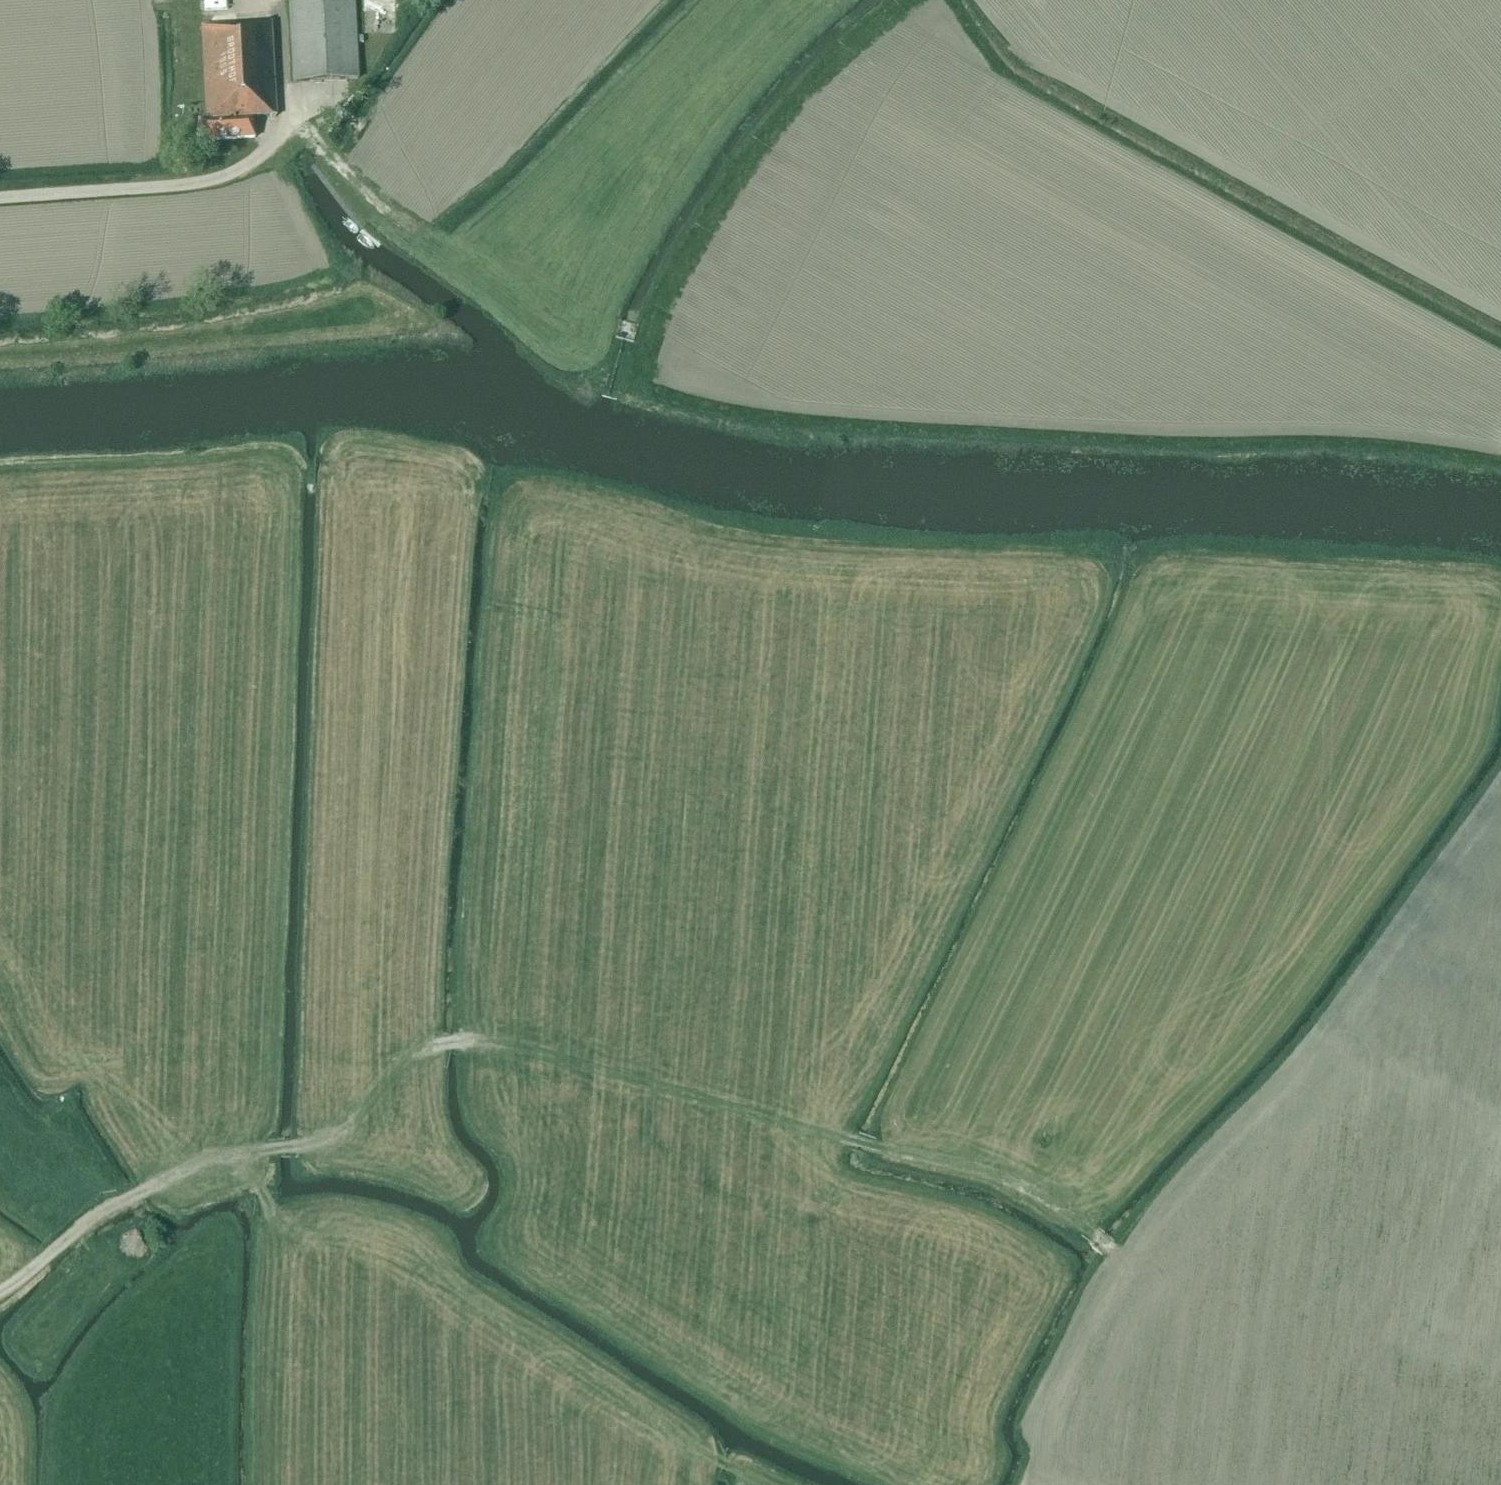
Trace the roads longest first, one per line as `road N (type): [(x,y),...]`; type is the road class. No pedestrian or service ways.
road 1 (unclassified): [(154,185),(0,195)]

